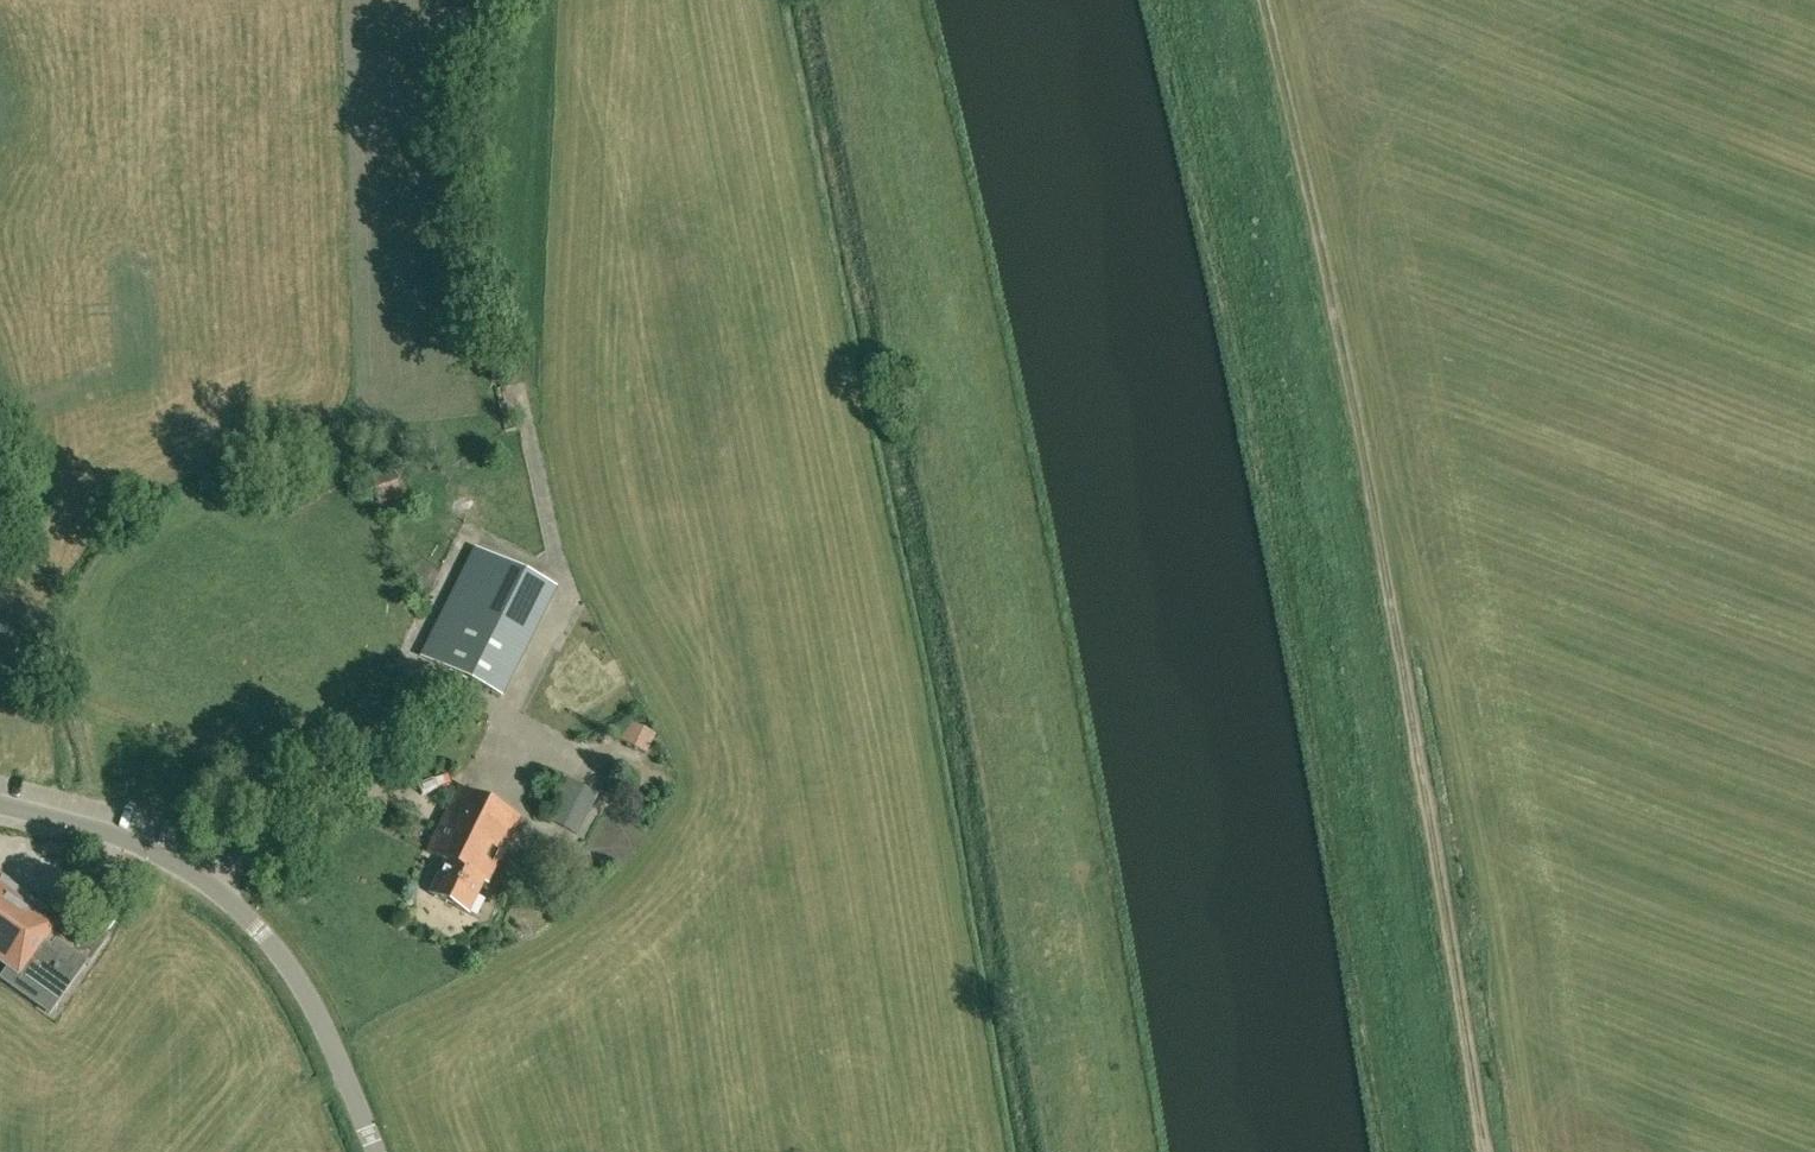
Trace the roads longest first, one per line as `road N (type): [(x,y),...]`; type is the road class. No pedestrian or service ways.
road 1 (track): [(1261,0),(1354,396),(1489,1151)]
road 2 (unclassified): [(377,1151),(333,1048),(265,937),(150,847),(91,822),(0,801)]

